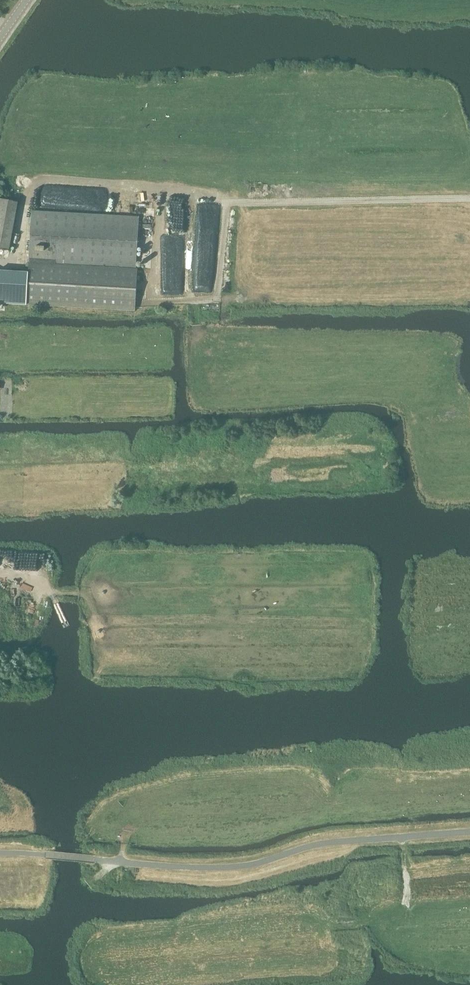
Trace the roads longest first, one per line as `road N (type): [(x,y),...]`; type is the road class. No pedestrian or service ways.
road 1 (unclassified): [(0,854),(231,868),(323,844),(469,831)]
road 2 (track): [(222,203),(469,200)]

